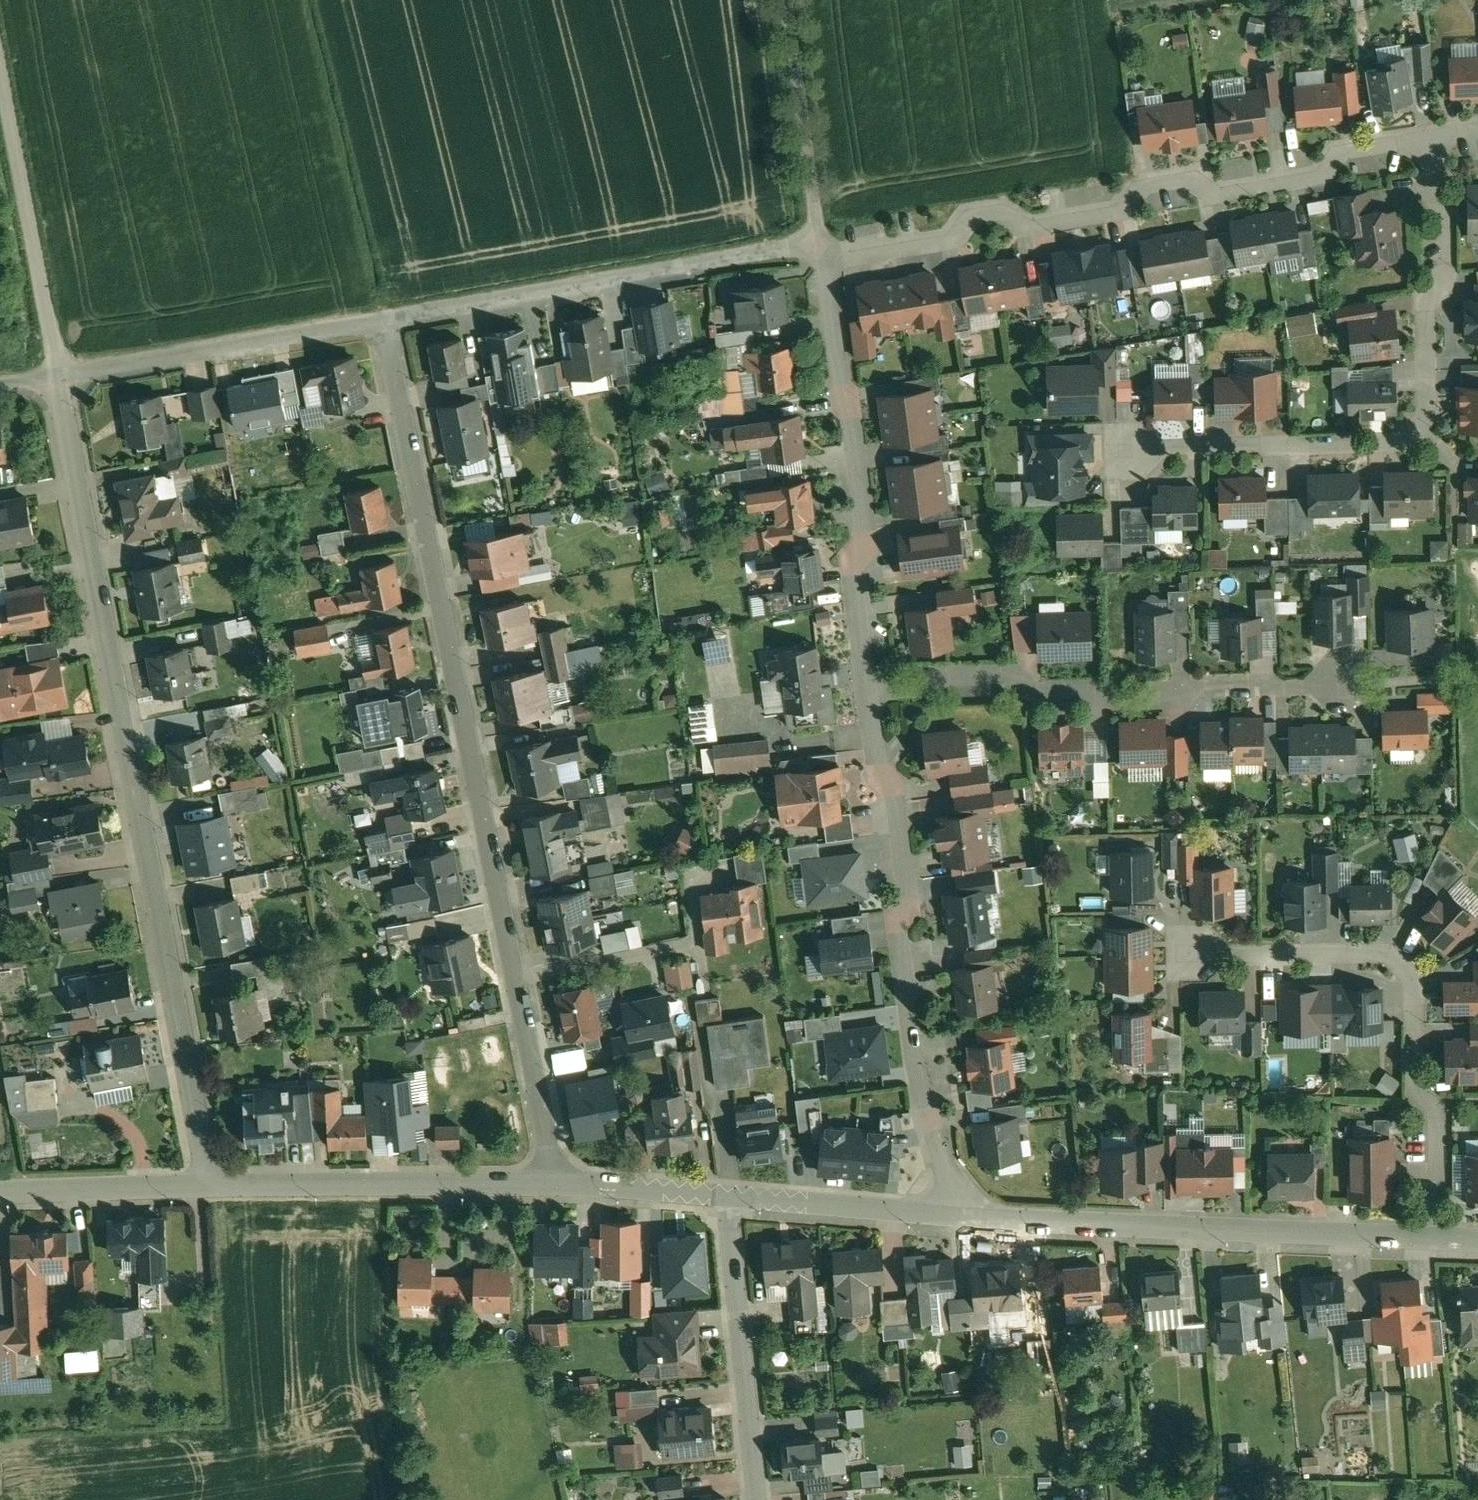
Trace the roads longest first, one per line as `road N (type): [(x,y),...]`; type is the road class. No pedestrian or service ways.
road 1 (residential): [(387,321),(558,1185)]
road 2 (residential): [(212,1187),(58,372)]
road 3 (residential): [(820,245),(853,252),(959,236),(972,218),(1004,211),(1036,226),(1129,209),(1144,188),(1196,181),(1216,196),(1327,177),(1345,154),(1433,142)]
road 4 (residential): [(1127,450),(1427,439),(1426,302),(1439,279),(1433,142)]
road 5 (residential): [(878,691),(943,1153),(961,1218)]
road 6 (residential): [(1187,958),(1385,956),(1415,981),(1417,1080),(1434,1114),(1435,1240)]
road 7 (residential): [(1351,692),(1292,692),(1267,681),(1193,685),(1179,702),(1116,702),(1100,691),(1032,692),(1012,673),(936,676),(922,688),(878,691)]
road 8 (residential): [(961,1218),(1435,1240)]
road 9 (residential): [(820,245),(878,691)]
road 10 (residential): [(387,321),(820,245)]
road 11 (residential): [(558,1185),(212,1187)]
road 12 (residential): [(58,372),(387,321)]
road 13 (residential): [(58,372),(0,65)]
road 14 (residential): [(757,1499),(730,1199)]
road 15 (residential): [(790,0),(820,245)]
road 16 (residential): [(730,1199),(961,1218)]
road 17 (residential): [(0,1192),(212,1187)]
road 18 (residential): [(730,1199),(558,1185)]

